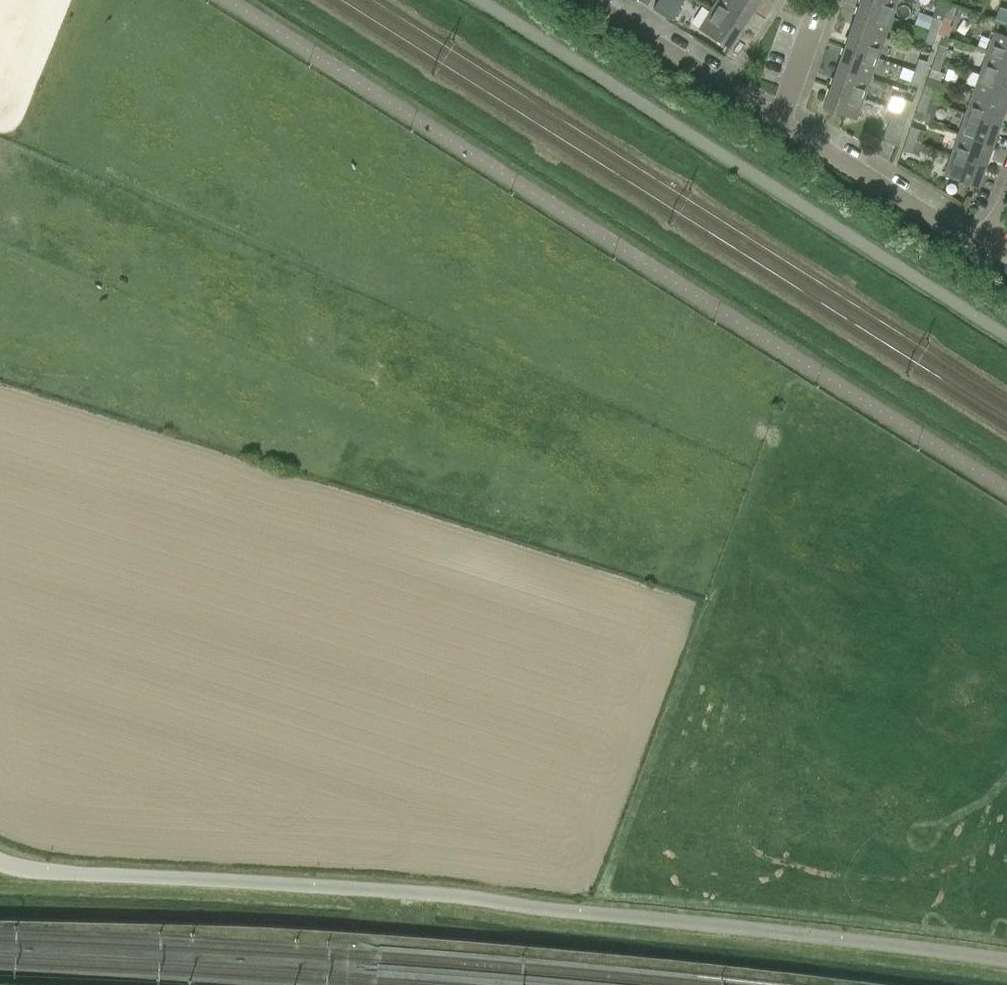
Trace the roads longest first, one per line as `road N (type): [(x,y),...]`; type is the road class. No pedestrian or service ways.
road 1 (unclassified): [(0,861),(44,872),(420,893),(1006,963)]
road 2 (residential): [(1006,206),(975,252),(778,122)]
road 3 (residential): [(778,122),(586,0)]

